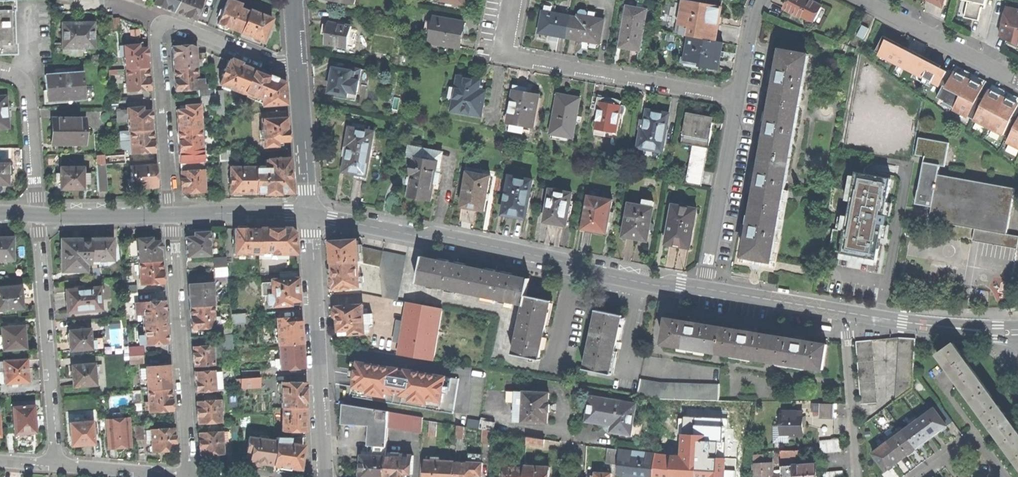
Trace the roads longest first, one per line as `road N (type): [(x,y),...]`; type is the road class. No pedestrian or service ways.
road 1 (unclassified): [(306,211),(662,287),(705,288)]
road 2 (residential): [(320,476),(306,211)]
road 3 (residential): [(171,213),(190,474)]
road 4 (residential): [(56,463),(37,215)]
road 5 (residential): [(739,98),(511,58)]
road 6 (residential): [(171,213),(156,37),(166,22)]
road 7 (residential): [(705,288),(739,98)]
road 8 (unclassified): [(847,313),(1017,332)]
road 9 (residential): [(867,0),(1017,80)]
road 10 (residential): [(861,476),(847,313)]
road 11 (residential): [(37,215),(28,89),(0,73)]
road 12 (unclassified): [(705,288),(847,313)]
road 13 (residential): [(306,211),(296,71)]
road 14 (residential): [(166,22),(296,71)]
road 15 (unclassified): [(171,213),(306,211)]
road 16 (residential): [(56,463),(190,474)]
road 17 (unclassified): [(37,215),(171,213)]

